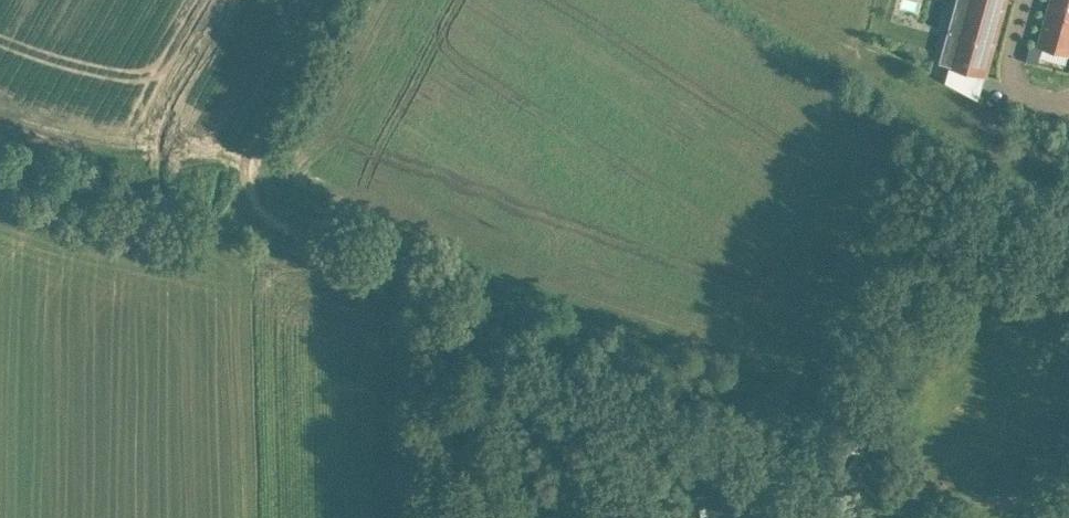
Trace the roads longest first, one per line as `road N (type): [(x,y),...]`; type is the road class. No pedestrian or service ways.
road 1 (track): [(449,517),(447,326),(436,294),(403,267),(283,227),(250,197),(251,168),(337,0)]
road 2 (unclassified): [(790,517),(899,501),(1068,502)]
road 3 (residential): [(1026,0),(1010,70),(1017,93),(1055,108),(1068,105)]

